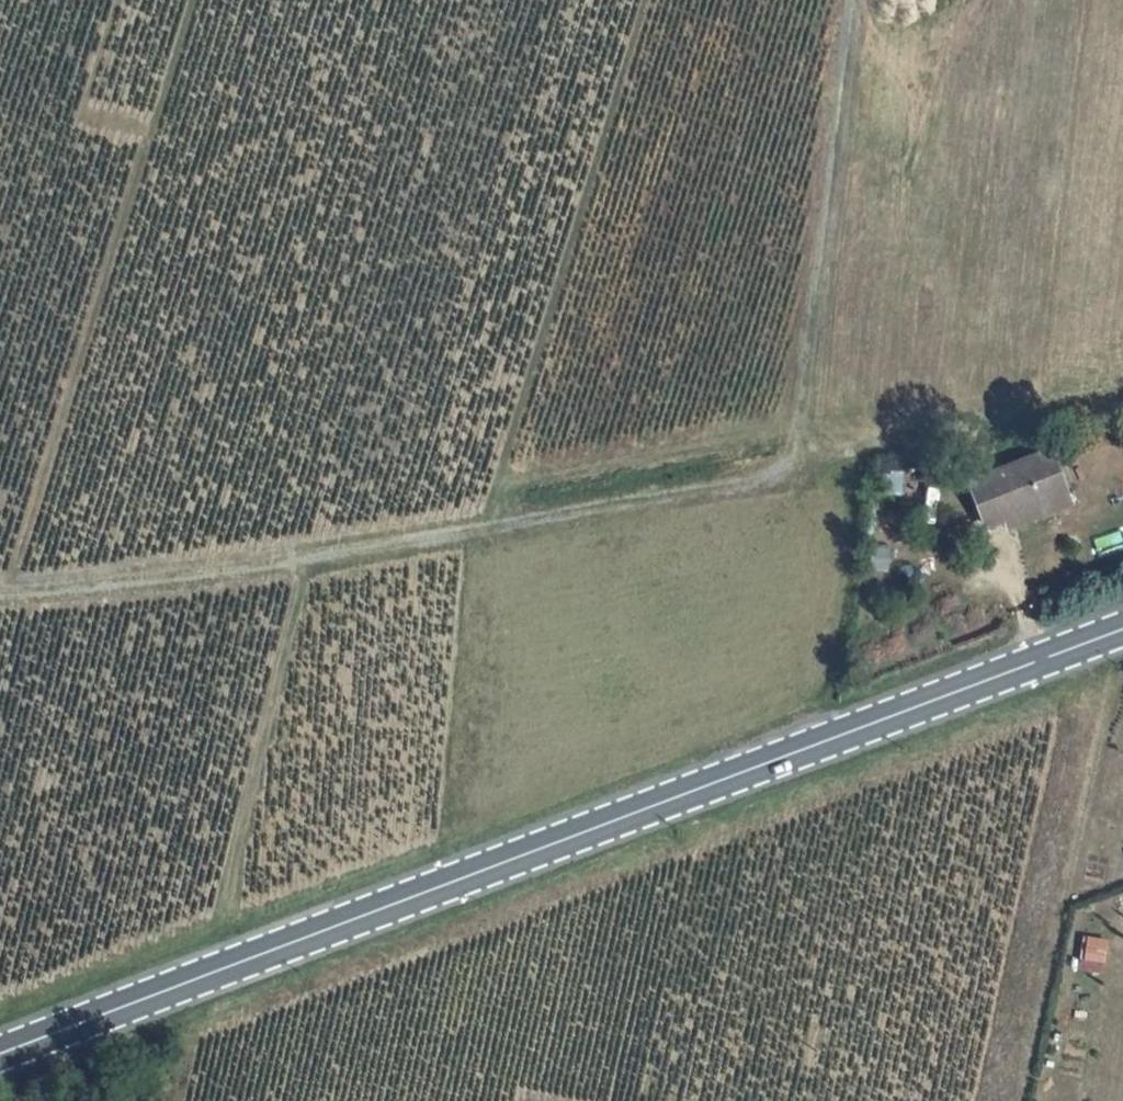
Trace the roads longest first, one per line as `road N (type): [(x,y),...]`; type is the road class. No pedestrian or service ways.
road 1 (track): [(856,0),(793,466),(311,553),(0,596)]
road 2 (primary): [(0,1055),(1122,630)]

